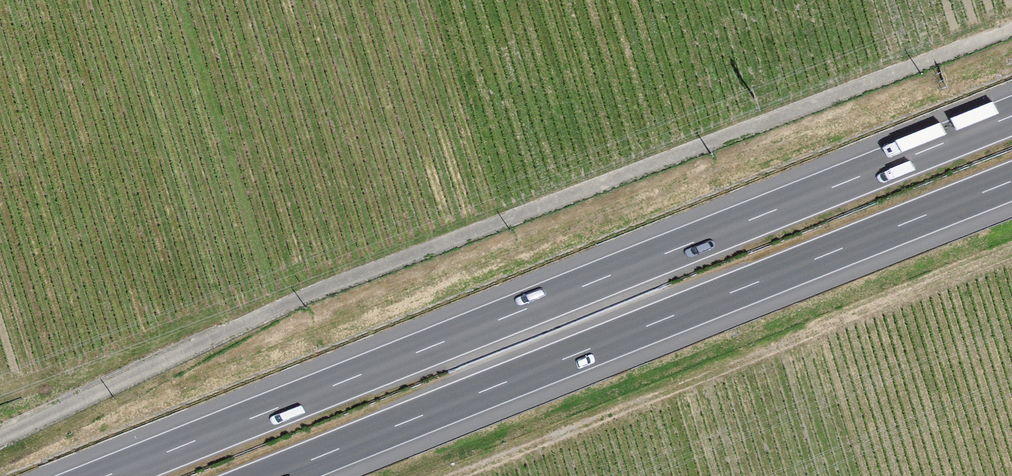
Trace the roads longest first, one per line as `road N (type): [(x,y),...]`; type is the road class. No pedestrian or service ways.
road 1 (track): [(1011,25),(302,292),(0,439)]
road 2 (motorway): [(1011,116),(106,475)]
road 3 (motorway): [(270,475),(1011,181)]

